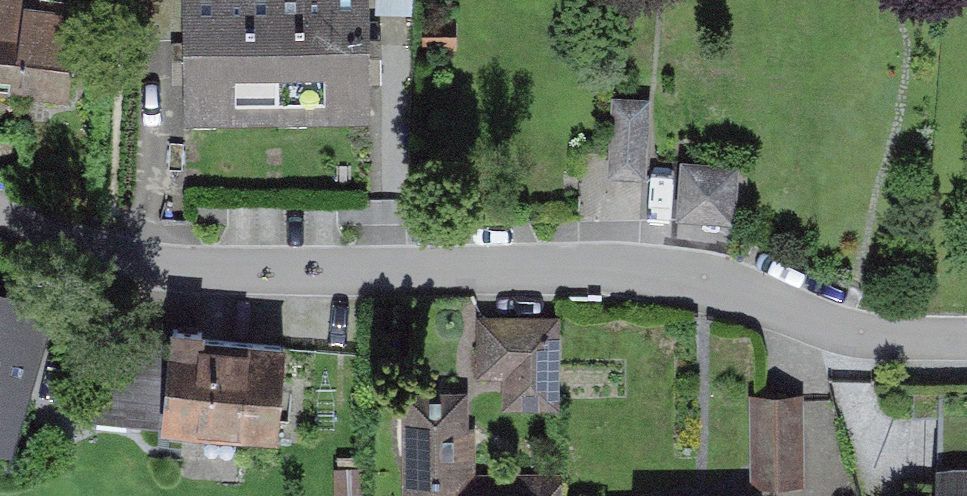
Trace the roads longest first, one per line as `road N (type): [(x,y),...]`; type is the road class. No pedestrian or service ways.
road 1 (residential): [(966,338),(856,337),(679,276),(581,268),(156,266),(40,237),(0,216)]

